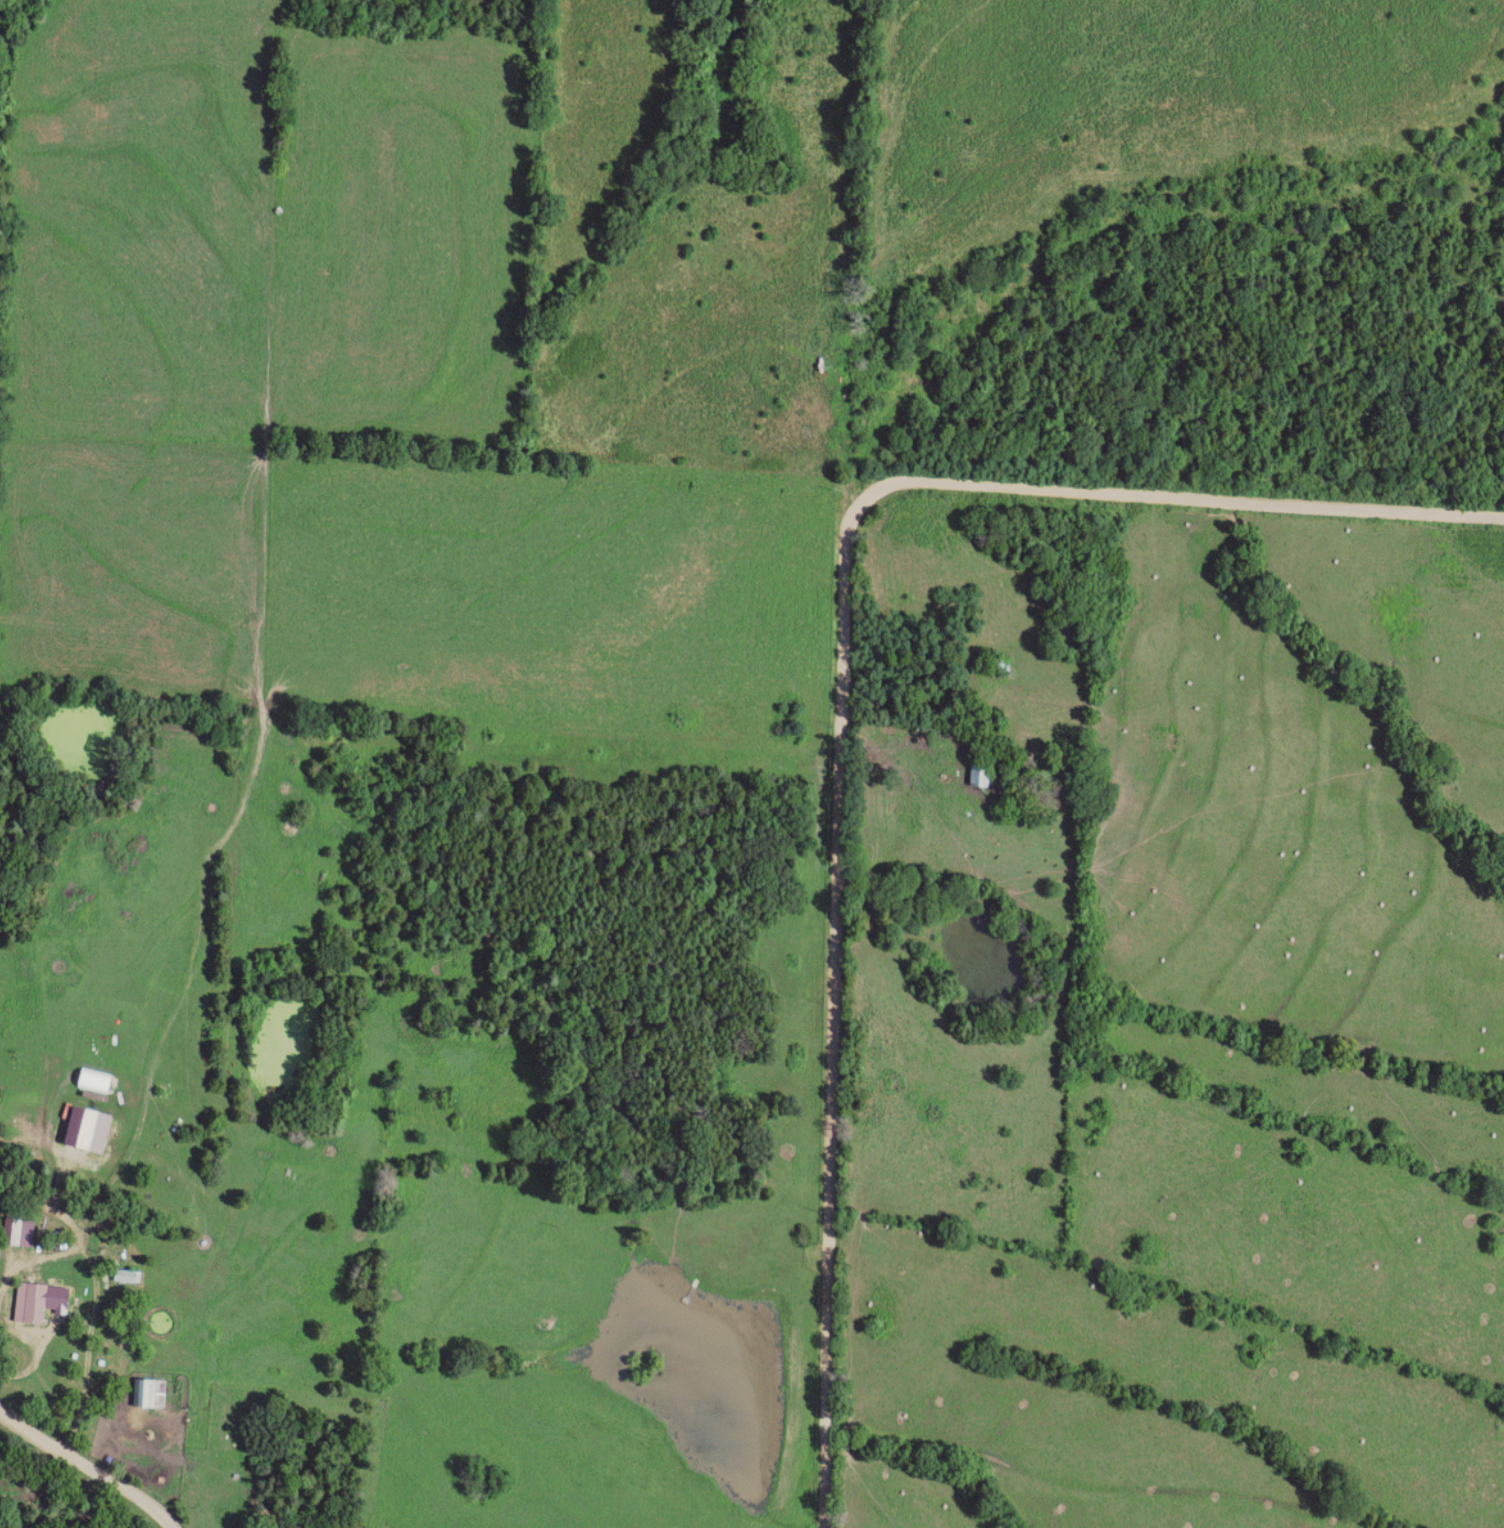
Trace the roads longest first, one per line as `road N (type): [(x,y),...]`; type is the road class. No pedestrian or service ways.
road 1 (residential): [(827,1527),(849,521),(865,495),(898,479),(1503,518)]
road 2 (residential): [(172,1527),(125,1485),(0,1413)]

